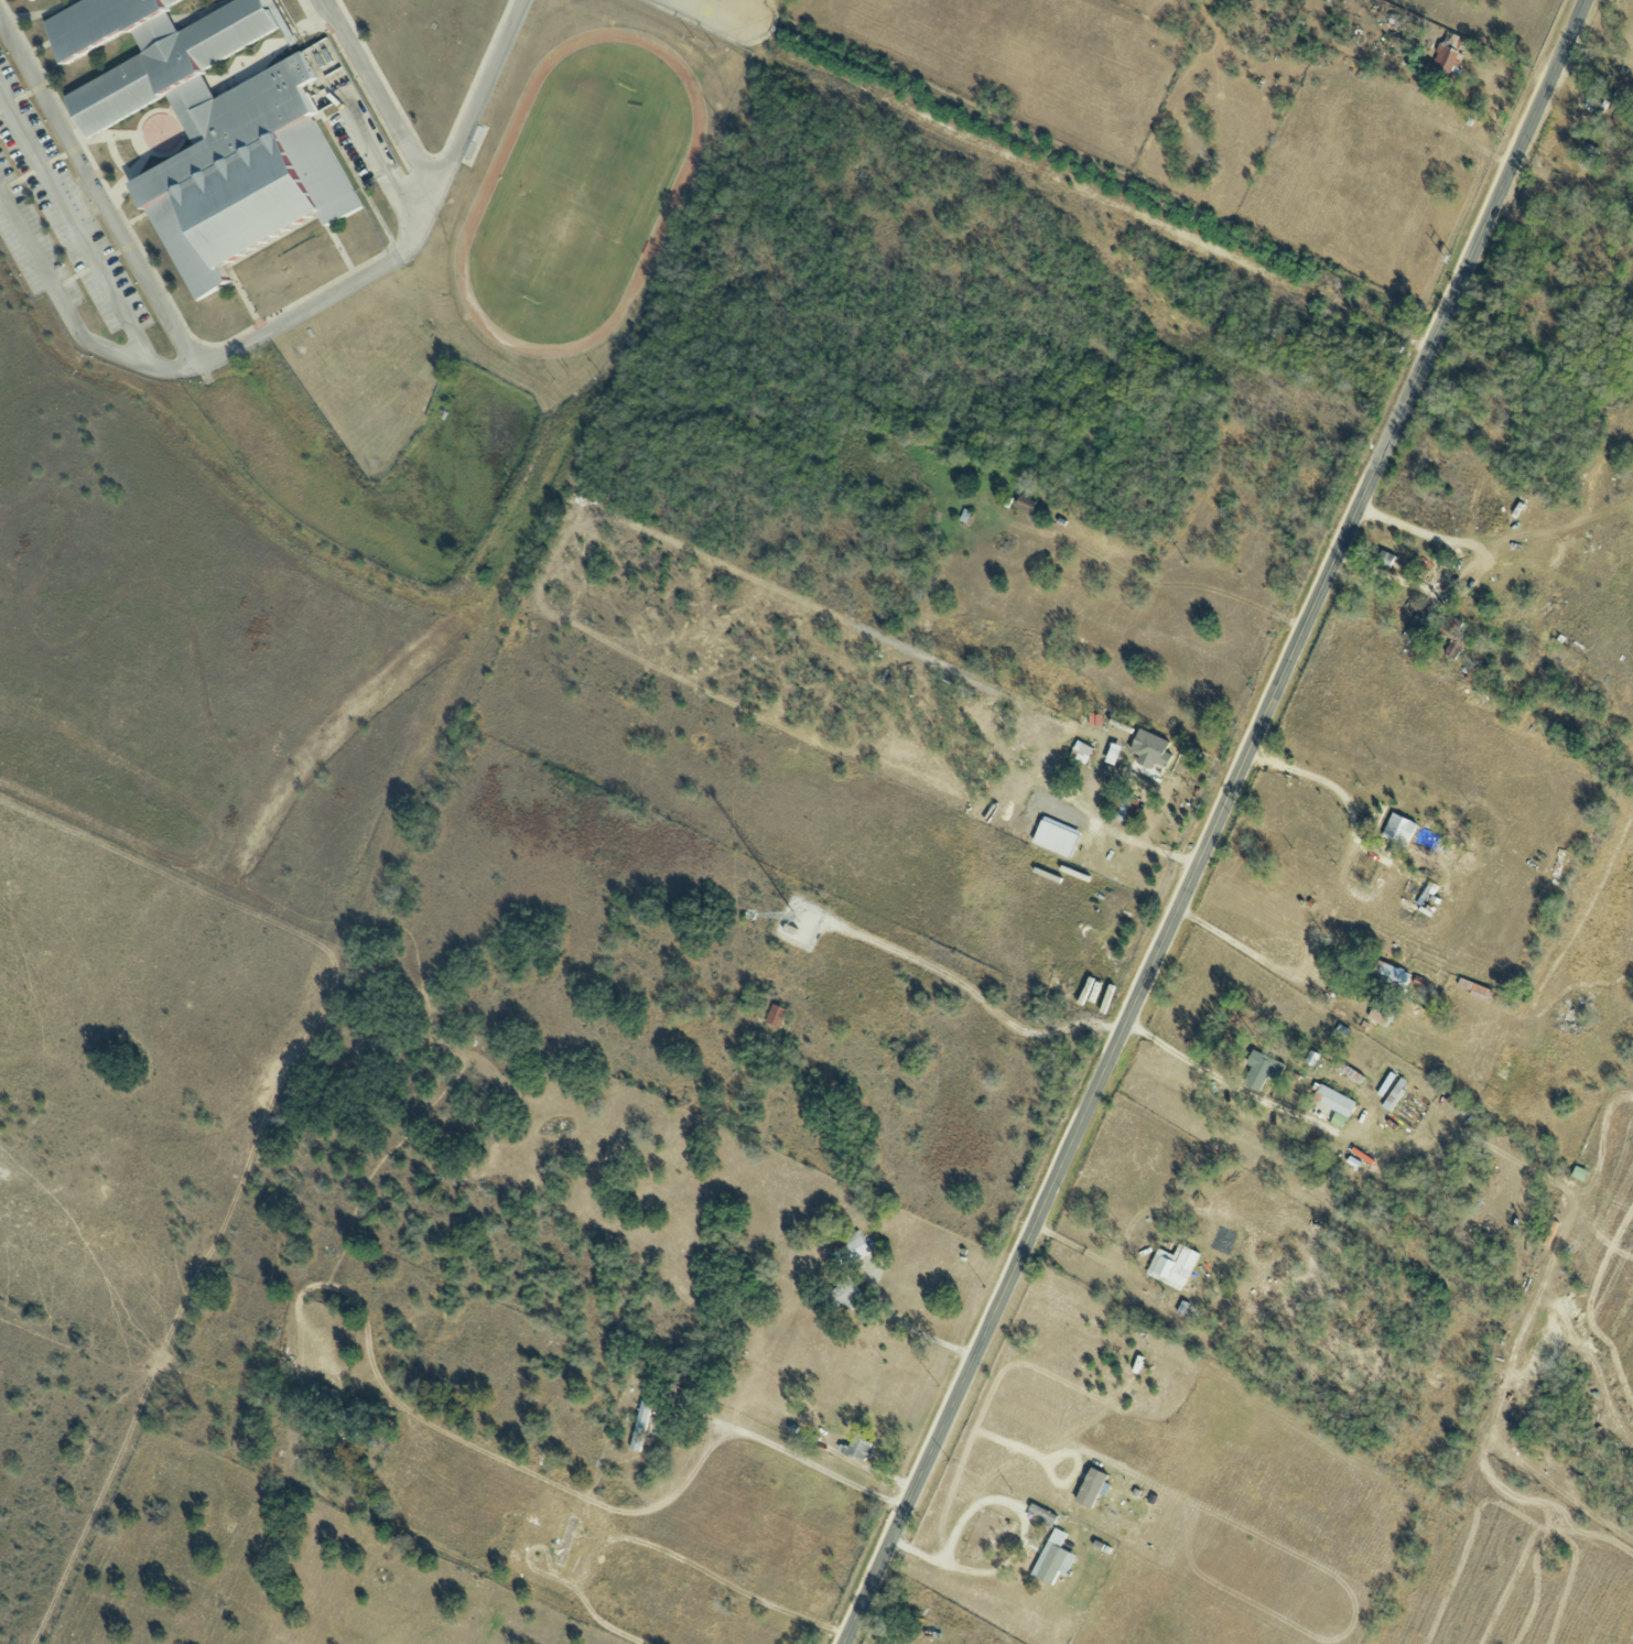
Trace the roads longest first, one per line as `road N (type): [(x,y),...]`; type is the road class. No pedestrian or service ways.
road 1 (tertiary): [(843,1643),(1586,0)]
road 2 (residential): [(1111,1058),(1030,1008),(953,985),(800,1020)]
road 3 (residential): [(1322,587),(1582,749)]

